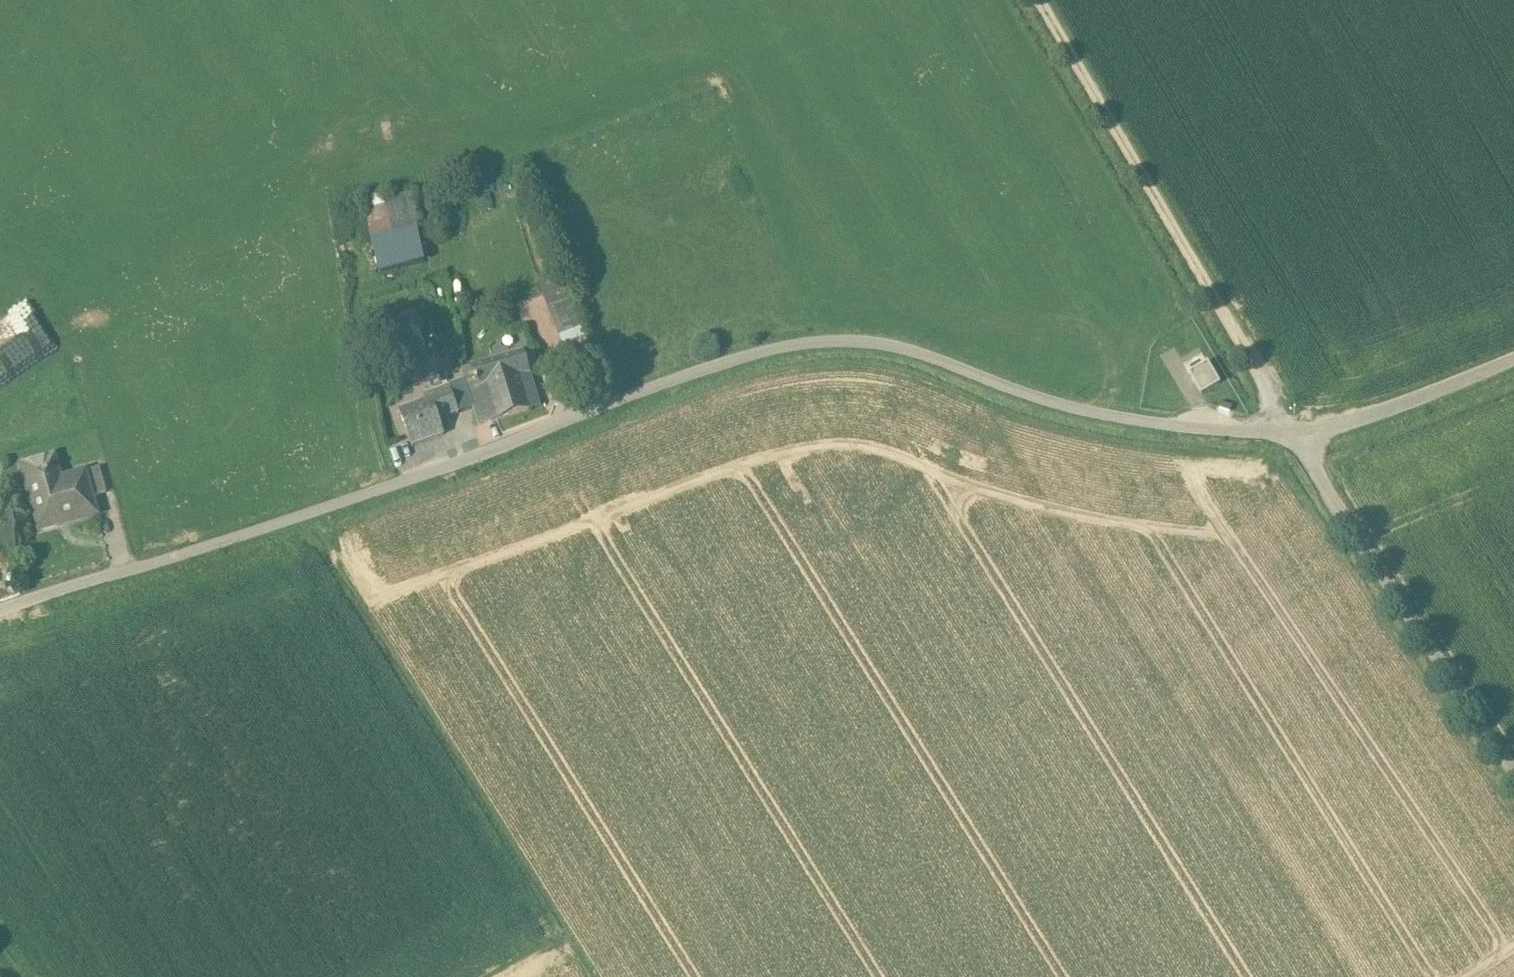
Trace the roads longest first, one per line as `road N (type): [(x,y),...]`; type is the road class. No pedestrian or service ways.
road 1 (unclassified): [(0,613),(294,527),(797,344),(878,343),(1125,423),(1296,435)]
road 2 (track): [(1041,0),(1296,435)]
road 3 (unclassified): [(1296,435),(1513,764)]
road 4 (unclassified): [(1296,435),(1345,429),(1513,367)]

